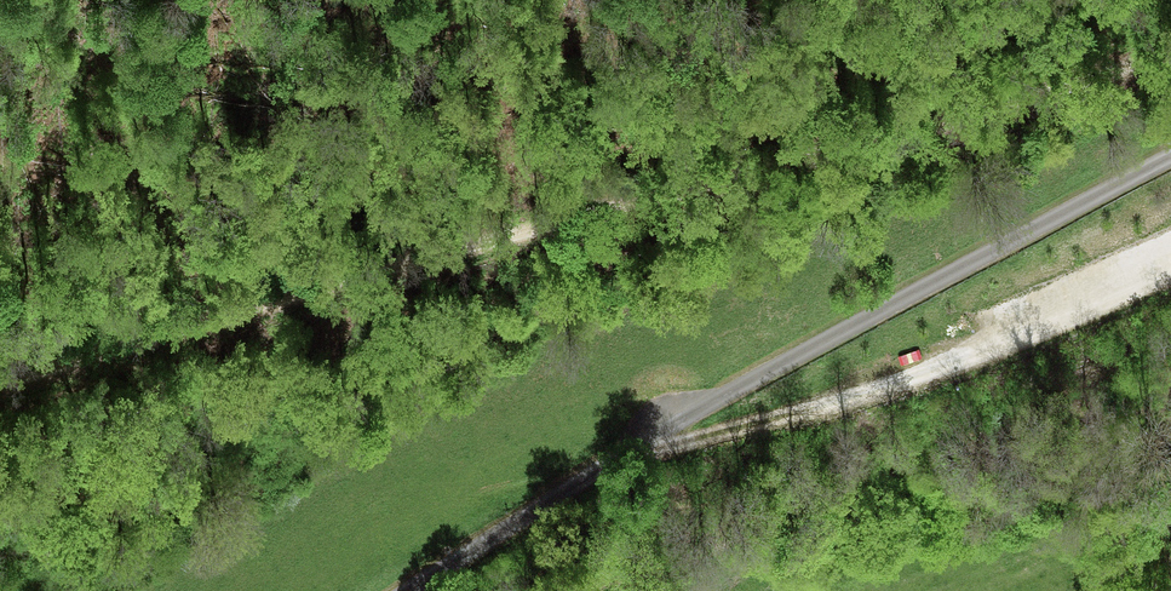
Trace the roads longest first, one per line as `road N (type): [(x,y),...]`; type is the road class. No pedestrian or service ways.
road 1 (track): [(1170,55),(526,231),(0,387)]
road 2 (residential): [(403,590),(726,395),(1170,160)]

